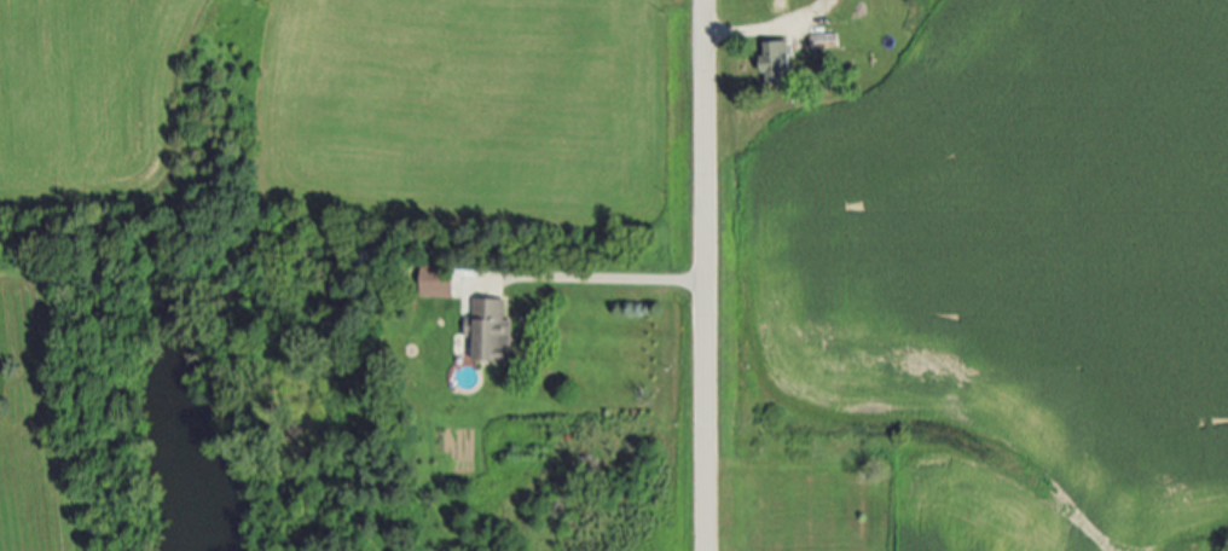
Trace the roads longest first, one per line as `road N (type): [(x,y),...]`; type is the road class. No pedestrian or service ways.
road 1 (residential): [(705,550),(702,0)]

